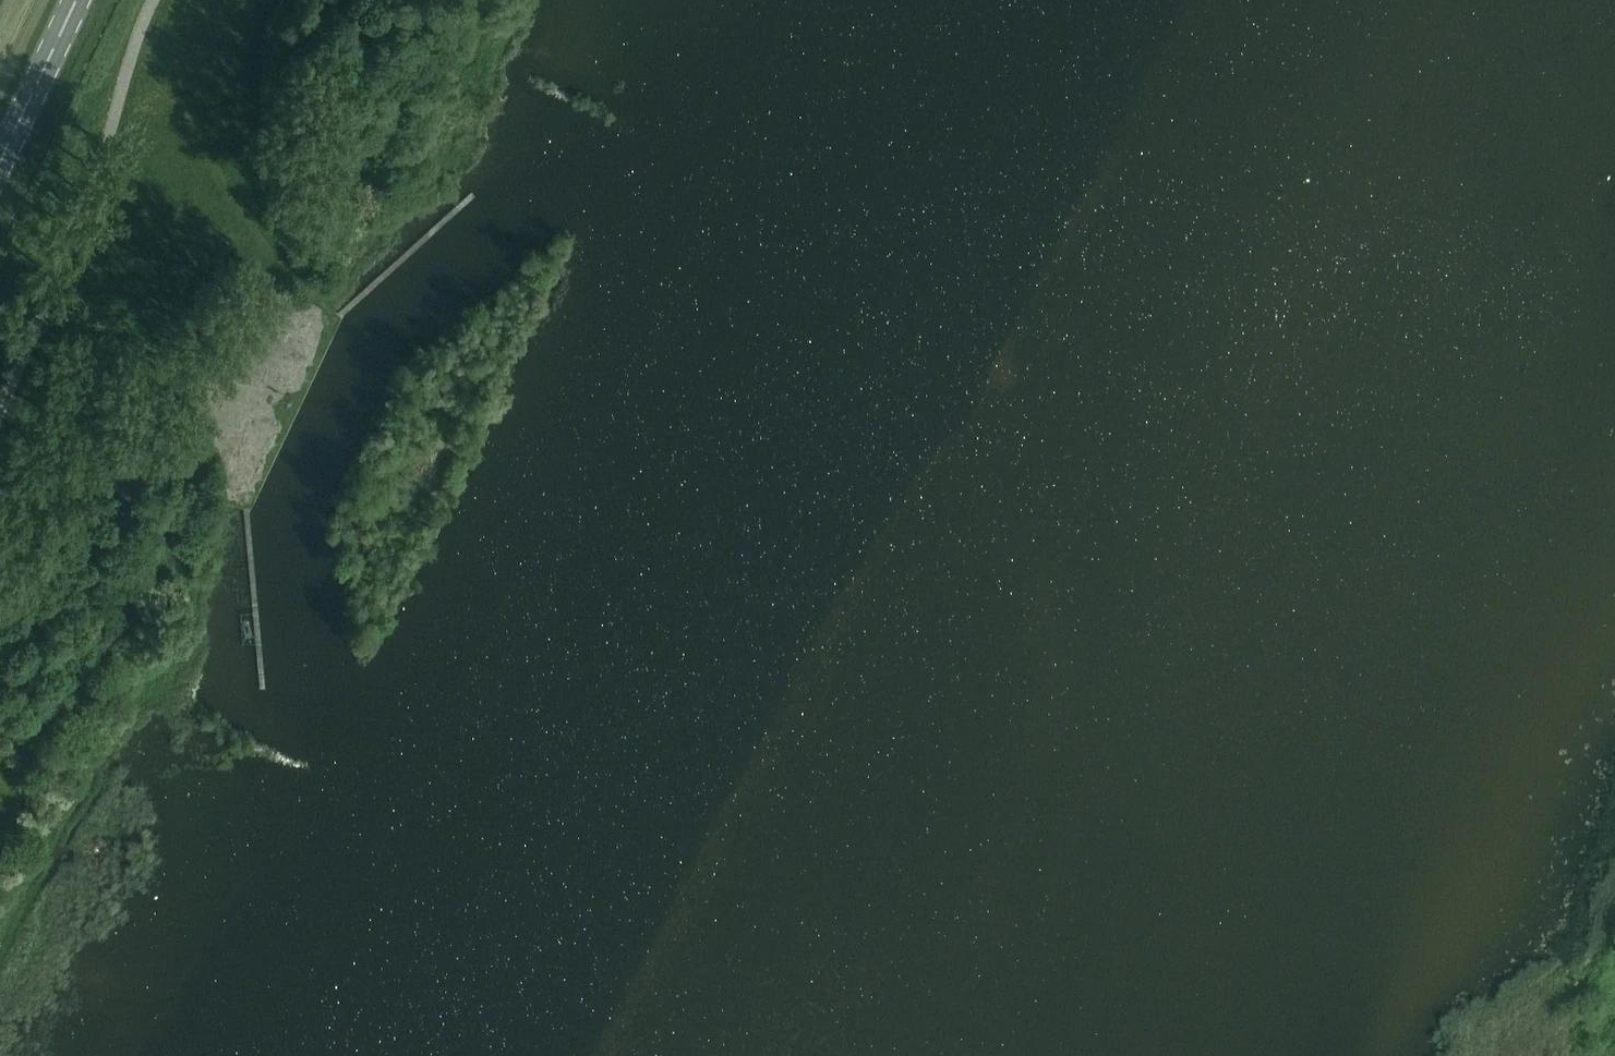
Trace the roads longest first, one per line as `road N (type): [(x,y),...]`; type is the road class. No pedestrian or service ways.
road 1 (primary): [(0,160),(74,0)]

